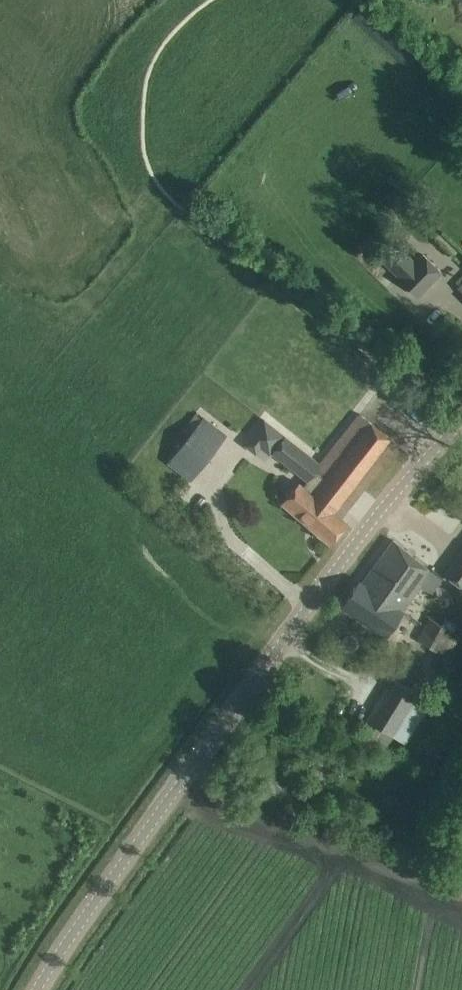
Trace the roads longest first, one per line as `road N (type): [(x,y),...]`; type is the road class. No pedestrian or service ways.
road 1 (unclassified): [(37,989),(365,530),(461,421)]

